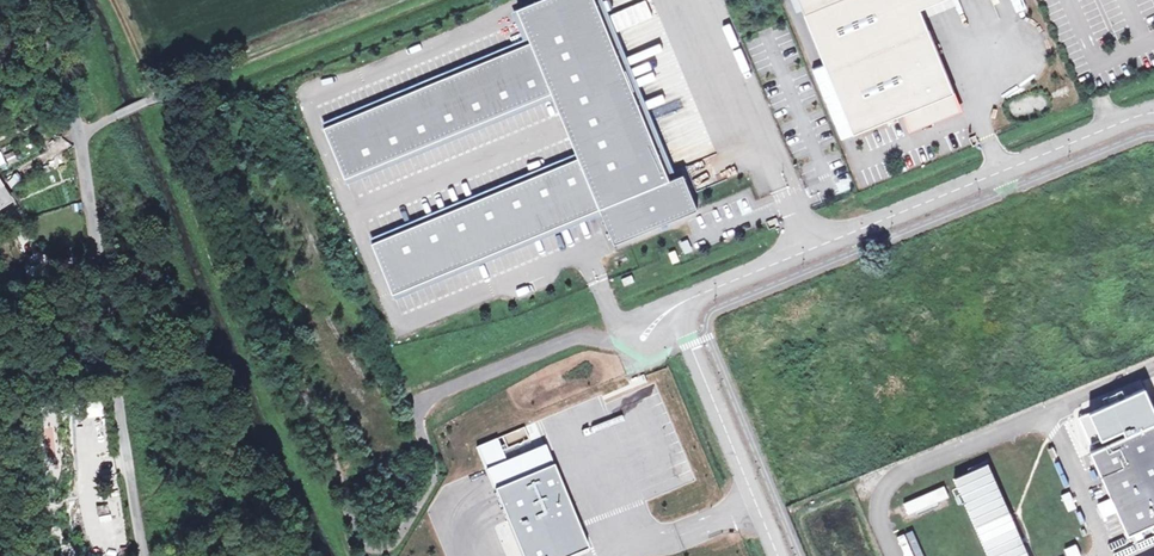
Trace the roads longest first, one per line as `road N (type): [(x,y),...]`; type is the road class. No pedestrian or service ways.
road 1 (unclassified): [(144,555),(79,132),(24,0)]
road 2 (unclassified): [(1153,114),(673,304)]
road 3 (unclassified): [(673,304),(778,555)]
road 4 (track): [(163,95),(391,0)]

